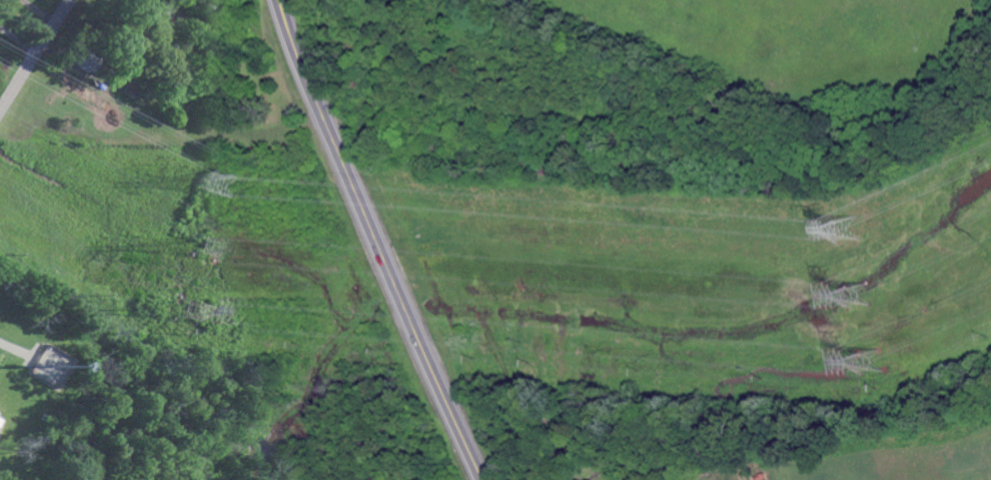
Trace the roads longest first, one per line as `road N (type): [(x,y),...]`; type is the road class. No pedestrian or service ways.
road 1 (tertiary): [(278,0),(483,479)]
road 2 (residential): [(70,0),(0,113)]

